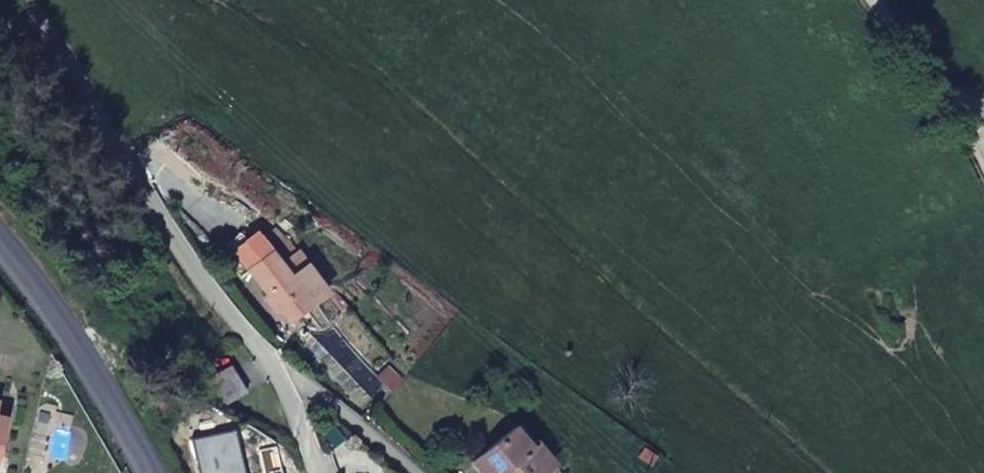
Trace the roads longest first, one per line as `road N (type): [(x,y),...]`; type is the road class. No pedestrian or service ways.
road 1 (unclassified): [(283,373),(213,298),(27,0)]
road 2 (secondary): [(157,472),(70,332),(0,245)]
road 3 (residential): [(417,472),(341,404),(283,373)]
road 4 (unclassified): [(869,0),(936,90),(983,102)]

